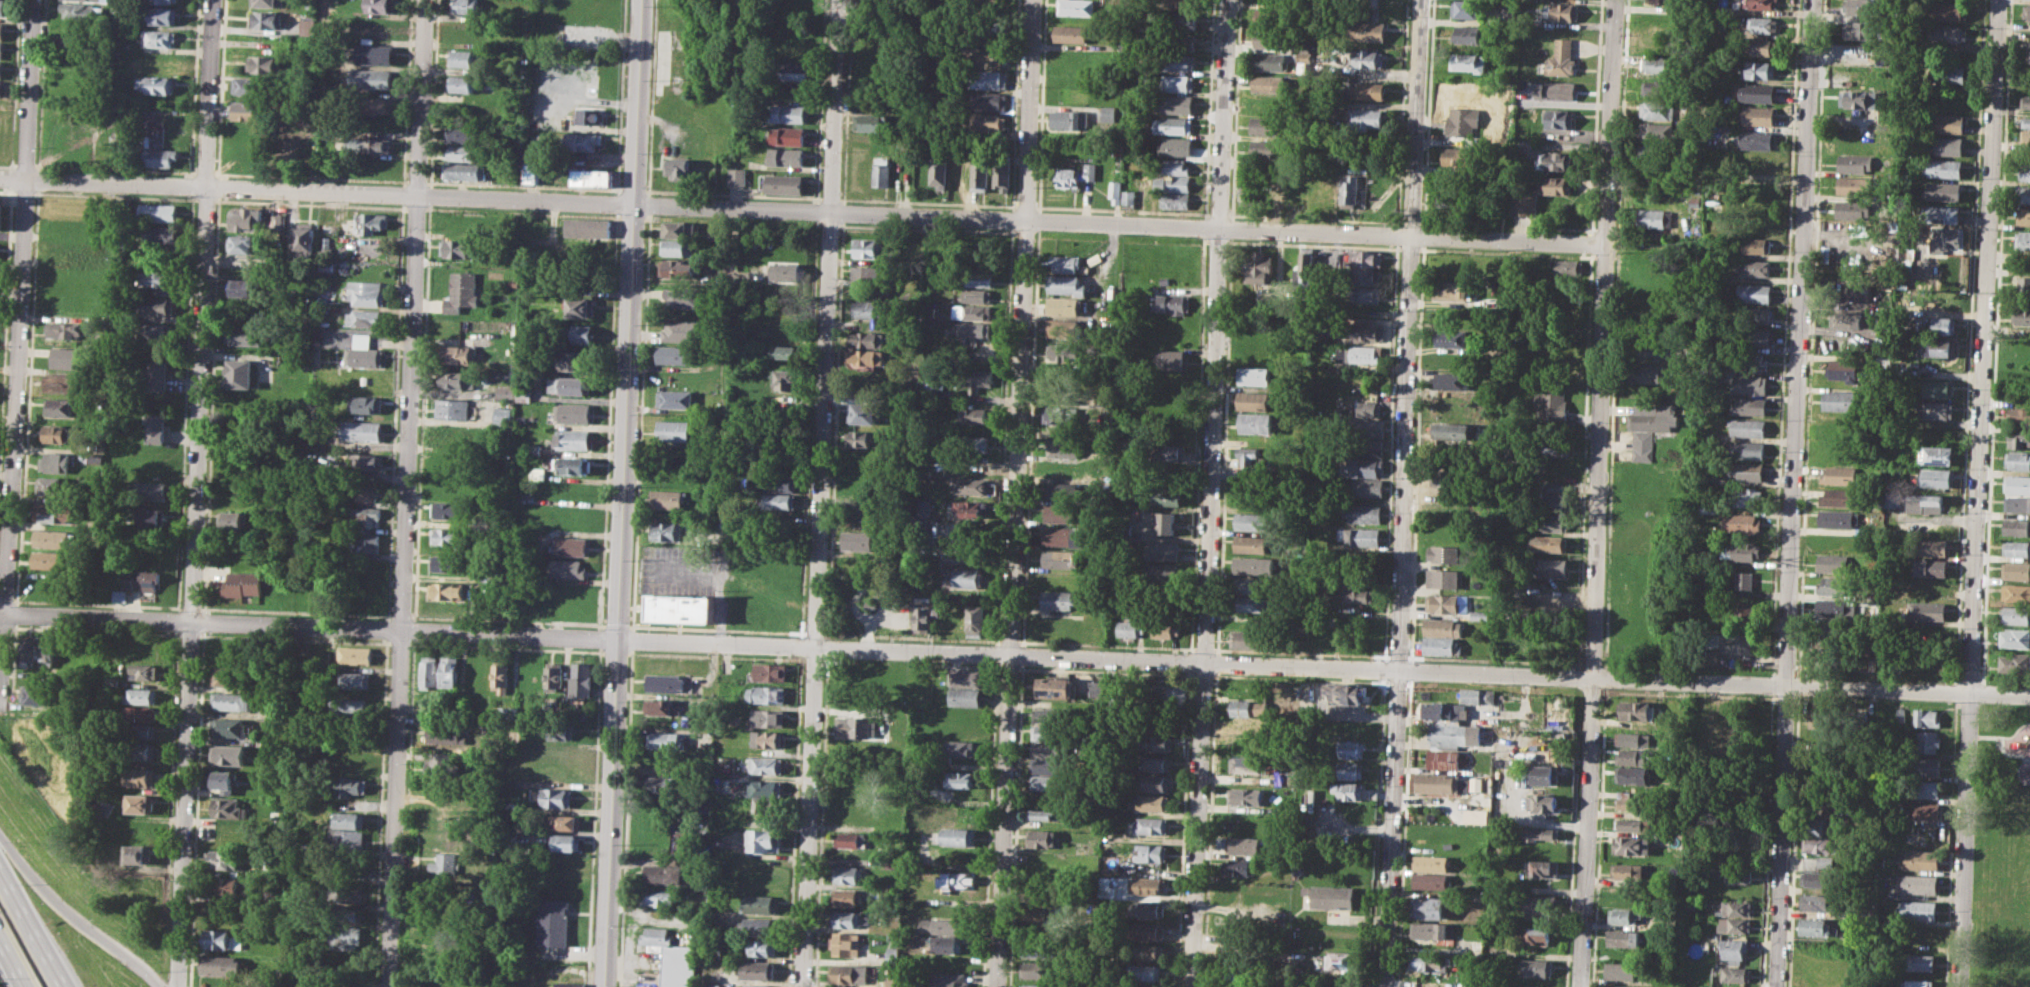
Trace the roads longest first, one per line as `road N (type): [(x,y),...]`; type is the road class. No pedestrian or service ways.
road 1 (residential): [(0,613),(2029,695)]
road 2 (residential): [(0,179),(1606,244)]
road 3 (residential): [(2001,0),(1956,986)]
road 4 (residential): [(1815,0),(1774,986)]
road 5 (residential): [(1228,0),(1191,986)]
road 6 (tertiary): [(641,0),(604,986)]
road 7 (residential): [(424,0),(388,986)]
road 8 (residential): [(1033,0),(997,986)]
road 9 (residential): [(839,0),(803,986)]
road 10 (residential): [(1421,0),(1386,986)]
road 11 (residential): [(1616,0),(1581,986)]
road 12 (residential): [(33,0),(0,708)]
road 13 (residential): [(191,622),(215,0)]
road 14 (residential): [(177,986),(191,622)]
road 15 (motorway): [(163,986),(0,854)]
road 16 (motorway): [(64,986),(0,872)]

